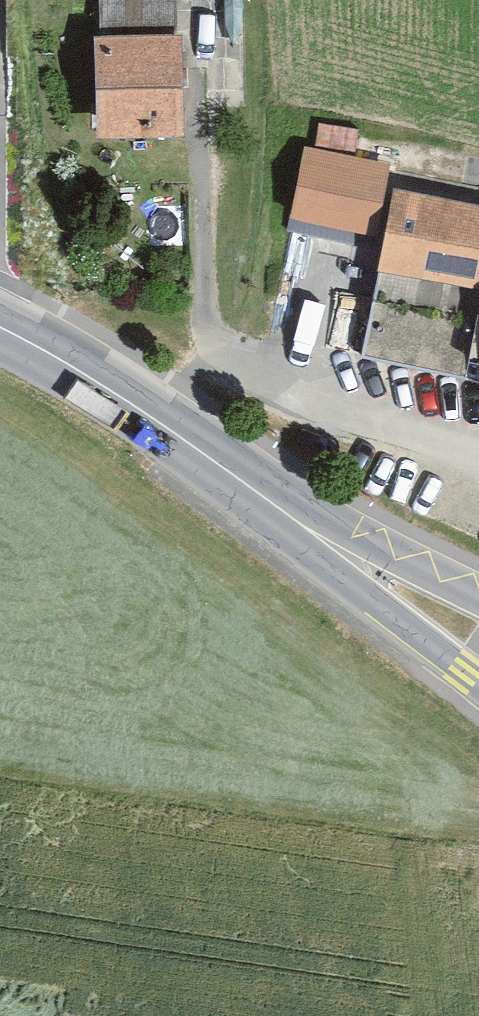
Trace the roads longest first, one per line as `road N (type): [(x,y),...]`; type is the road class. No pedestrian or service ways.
road 1 (residential): [(478,461),(300,398),(226,359),(210,341),(203,61)]
road 2 (tertiary): [(309,528),(109,390),(0,329)]
road 3 (tertiary): [(309,528),(376,599),(478,685)]
road 4 (tertiary): [(478,599),(309,528)]

